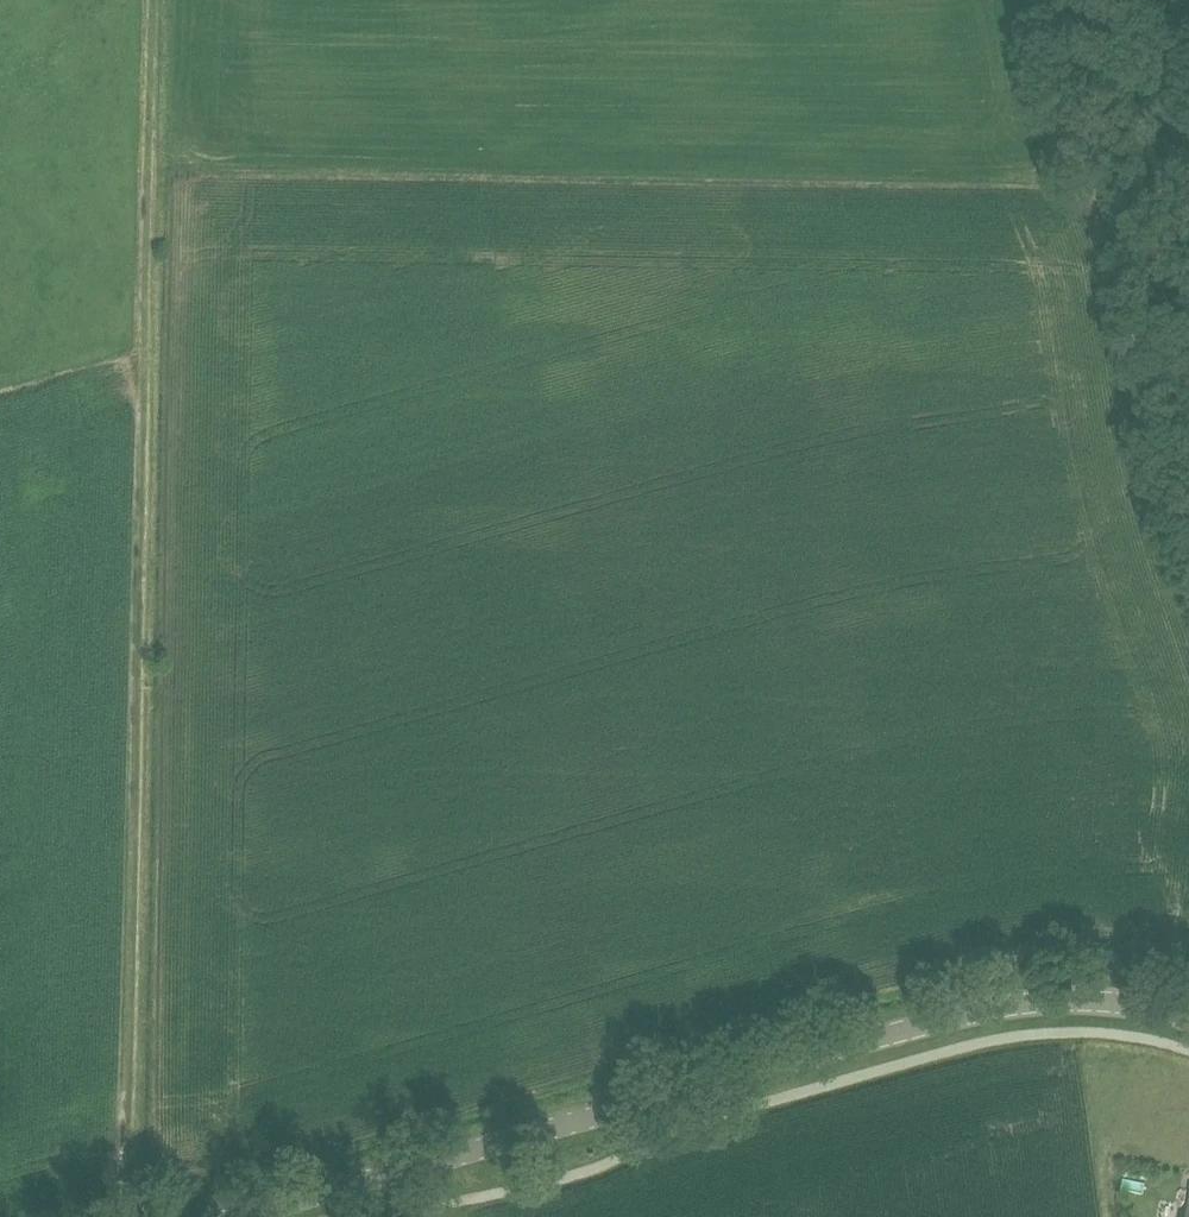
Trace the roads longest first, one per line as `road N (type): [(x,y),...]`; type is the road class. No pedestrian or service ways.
road 1 (tertiary): [(226,1216),(994,1008),(1080,998),(1188,1013)]

